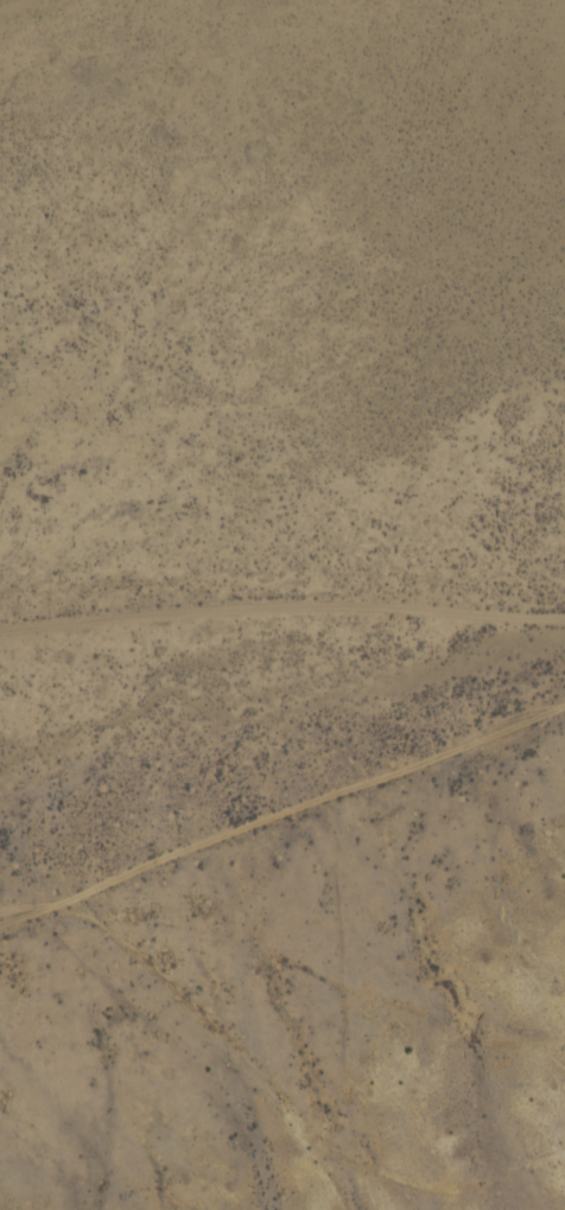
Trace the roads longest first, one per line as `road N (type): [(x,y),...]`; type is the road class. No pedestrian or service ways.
road 1 (track): [(0,1010),(191,940),(476,871),(564,833)]

